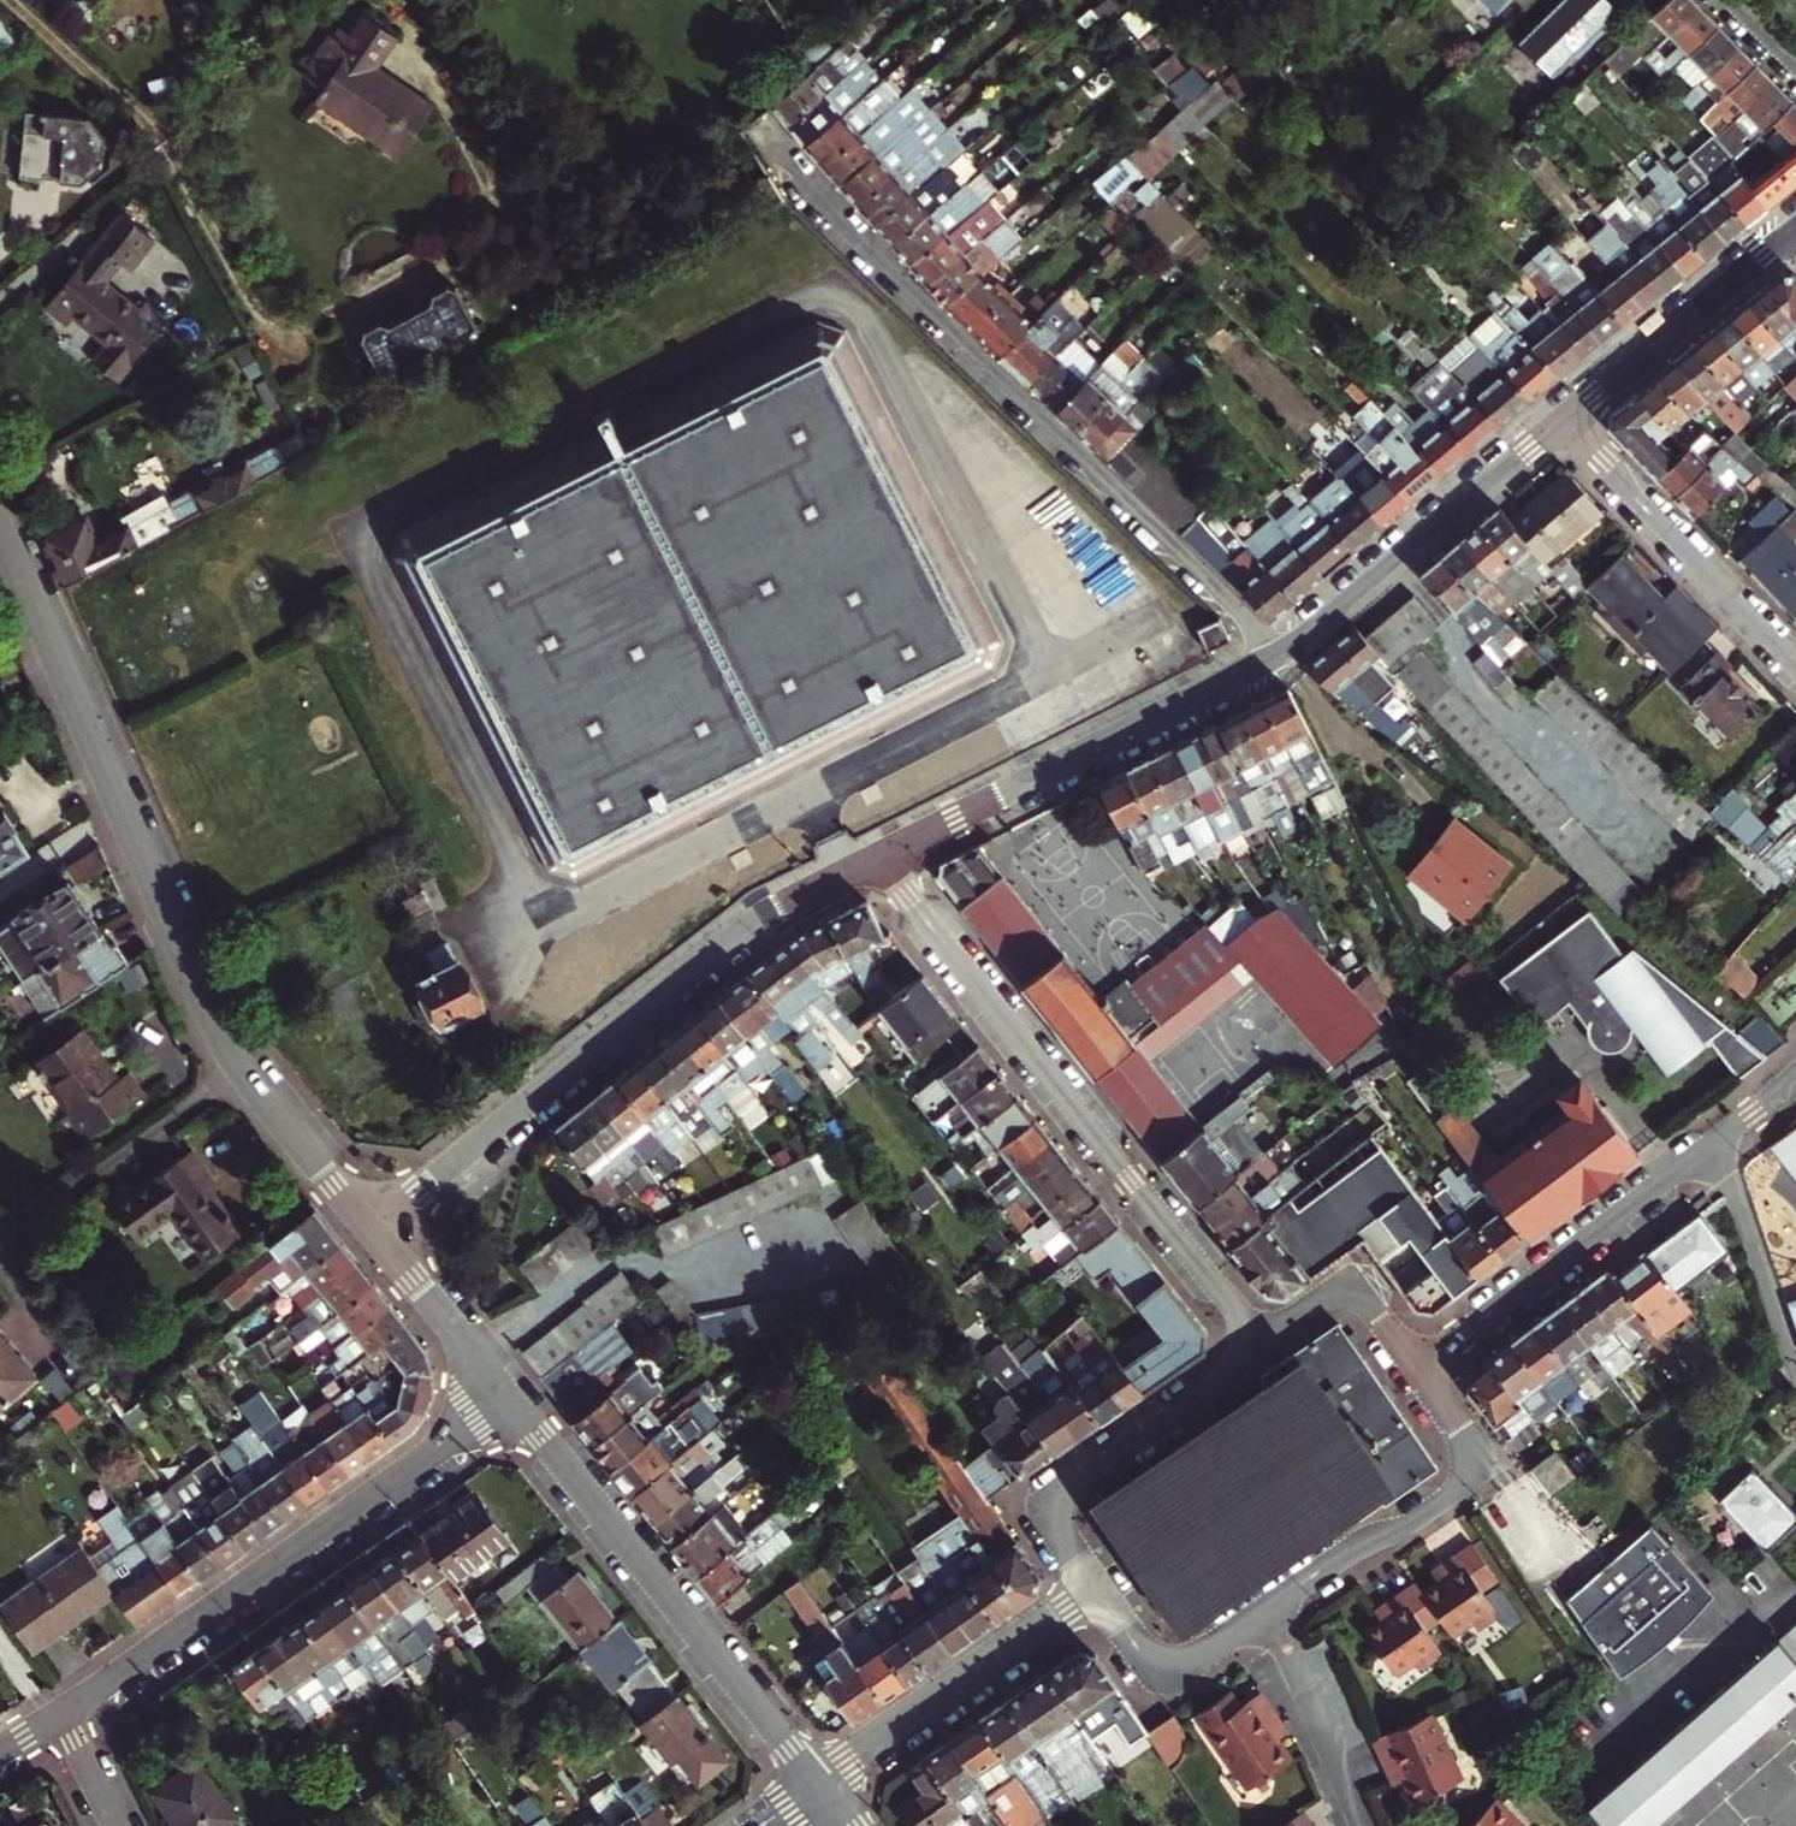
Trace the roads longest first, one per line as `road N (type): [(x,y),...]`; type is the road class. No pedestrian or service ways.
road 1 (residential): [(773,140),(915,299),(1284,653)]
road 2 (tertiary): [(374,1231),(718,947),(876,857)]
road 3 (residential): [(876,857),(1263,1347)]
road 4 (tertiary): [(0,525),(243,1069)]
road 5 (tertiary): [(61,1712),(511,1399)]
road 6 (tertiary): [(511,1399),(819,1786)]
road 7 (residential): [(1419,1369),(1795,1078)]
road 8 (tertiary): [(876,857),(1284,653)]
road 9 (tertiary): [(1284,653),(1565,421)]
road 10 (residential): [(1269,1607),(1347,1552),(1423,1516),(1465,1479),(1468,1440),(1419,1369)]
road 11 (residential): [(1263,1347),(1062,1492),(1056,1530),(1096,1588)]
road 12 (residential): [(819,1786),(1096,1588)]
road 13 (residential): [(1565,421),(1795,664)]
road 14 (tertiary): [(1565,421),(1795,232)]
road 15 (residential): [(0,1237),(243,1069)]
road 16 (residential): [(1269,1607),(1363,1825)]
road 17 (residential): [(1096,1588),(1161,1668),(1189,1663),(1269,1607)]
road 18 (tertiary): [(374,1231),(511,1399)]
road 19 (tertiary): [(243,1069),(374,1231)]
road 20 (residential): [(1419,1369),(1354,1296),(1325,1305),(1263,1347)]
road 21 (residential): [(118,1825),(61,1712)]

